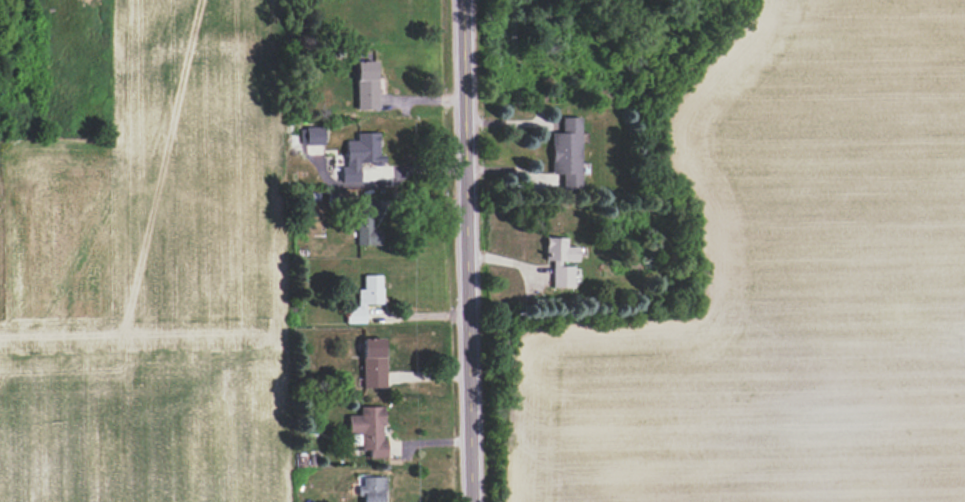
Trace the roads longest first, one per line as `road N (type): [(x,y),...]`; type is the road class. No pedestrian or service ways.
road 1 (tertiary): [(460,0),(470,501)]

